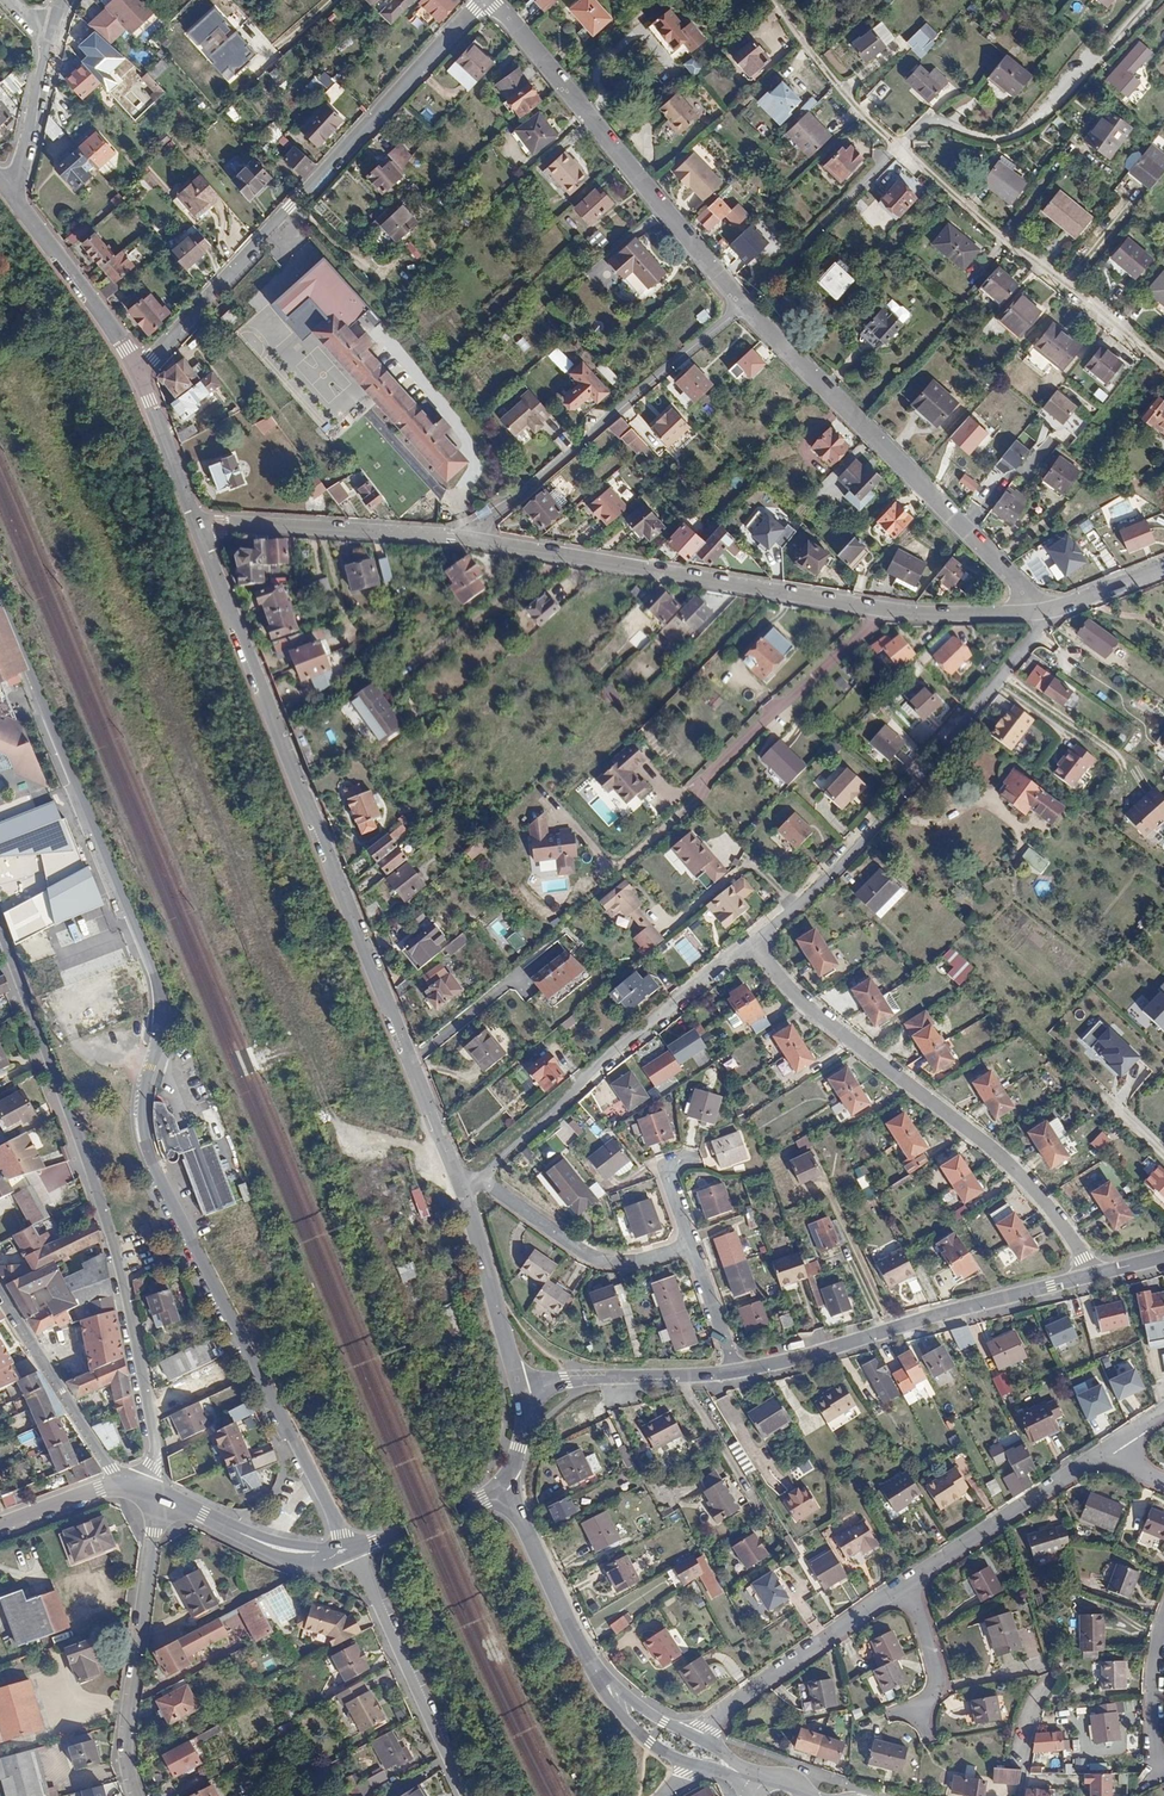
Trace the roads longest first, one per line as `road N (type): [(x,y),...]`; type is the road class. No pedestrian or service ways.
road 1 (residential): [(342,1532),(157,1173),(145,1115),(166,1025),(161,982),(0,603)]
road 2 (residential): [(201,521),(460,1182)]
road 3 (residential): [(0,932),(113,1235),(155,1441),(153,1466),(137,1487)]
road 4 (residential): [(466,538),(876,610),(1030,611)]
road 5 (residential): [(139,367),(483,0)]
road 6 (residential): [(1096,1276),(1059,1217),(1002,1155),(809,1006),(752,941)]
road 7 (residential): [(1049,610),(843,865),(752,941)]
road 8 (residential): [(745,306),(1015,578),(1030,611)]
road 9 (residential): [(490,0),(745,306)]
road 10 (residential): [(752,941),(591,1070),(491,1172),(460,1182)]
road 11 (residential): [(737,1372),(1096,1276)]
road 12 (residential): [(745,306),(466,538)]
road 13 (residential): [(1163,366),(897,148)]
road 14 (residential): [(1153,0),(1031,136),(983,138),(929,115),(897,148)]
road 15 (residential): [(157,1496),(129,1721),(128,1766),(138,1795)]
road 16 (residential): [(352,1549),(464,1795)]
road 17 (residential): [(201,521),(466,538)]
road 18 (residential): [(691,1734),(906,1582)]
road 19 (residential): [(460,1182),(487,1183),(578,1251),(605,1261),(638,1261),(690,1245)]
road 20 (residential): [(906,1582),(1112,1447)]
road 21 (residential): [(123,1486),(0,1292)]
road 22 (residential): [(460,1182),(520,1393)]
road 23 (residential): [(897,148),(745,306)]
road 24 (residential): [(520,1393),(565,1380),(737,1372)]
road 25 (residential): [(14,195),(139,367)]
road 26 (residential): [(776,0),(820,64),(897,148)]
road 27 (tertiary): [(502,1482),(584,1650)]
road 28 (tertiary): [(322,1556),(259,1541),(157,1496)]
road 29 (tertiary): [(584,1650),(591,1676),(644,1741),(697,1767)]
road 30 (residential): [(14,195),(54,32)]
road 31 (residential): [(139,367),(201,521)]
road 32 (tertiary): [(502,1482),(452,1512),(352,1549)]
road 33 (residential): [(1163,1617),(1152,1743),(1163,1766)]
road 34 (residential): [(906,1582),(938,1685),(918,1717)]
road 35 (tertiary): [(691,1734),(625,1695),(584,1650)]
road 36 (residential): [(690,1245),(737,1372)]
road 37 (tertiary): [(123,1486),(0,1528)]
road 38 (residential): [(1049,610),(1163,566)]

